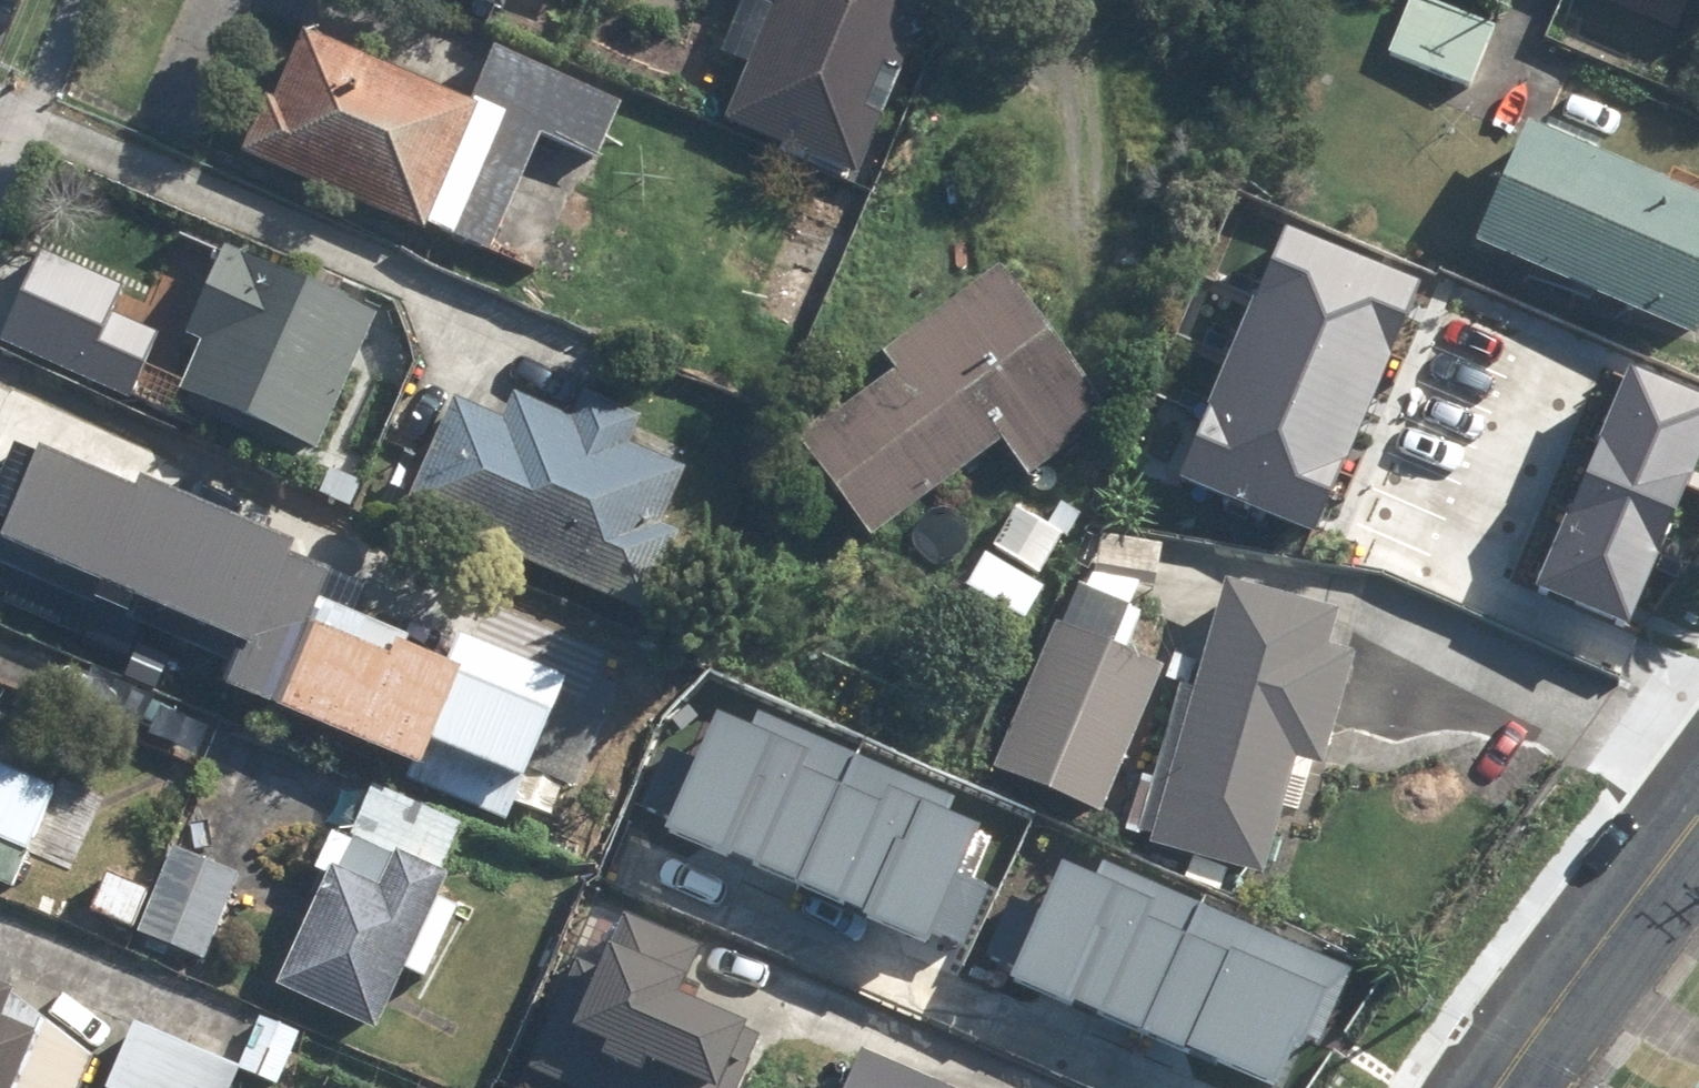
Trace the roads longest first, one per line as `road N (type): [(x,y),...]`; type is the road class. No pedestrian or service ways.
road 1 (tertiary): [(1698,818),(1492,1087)]

